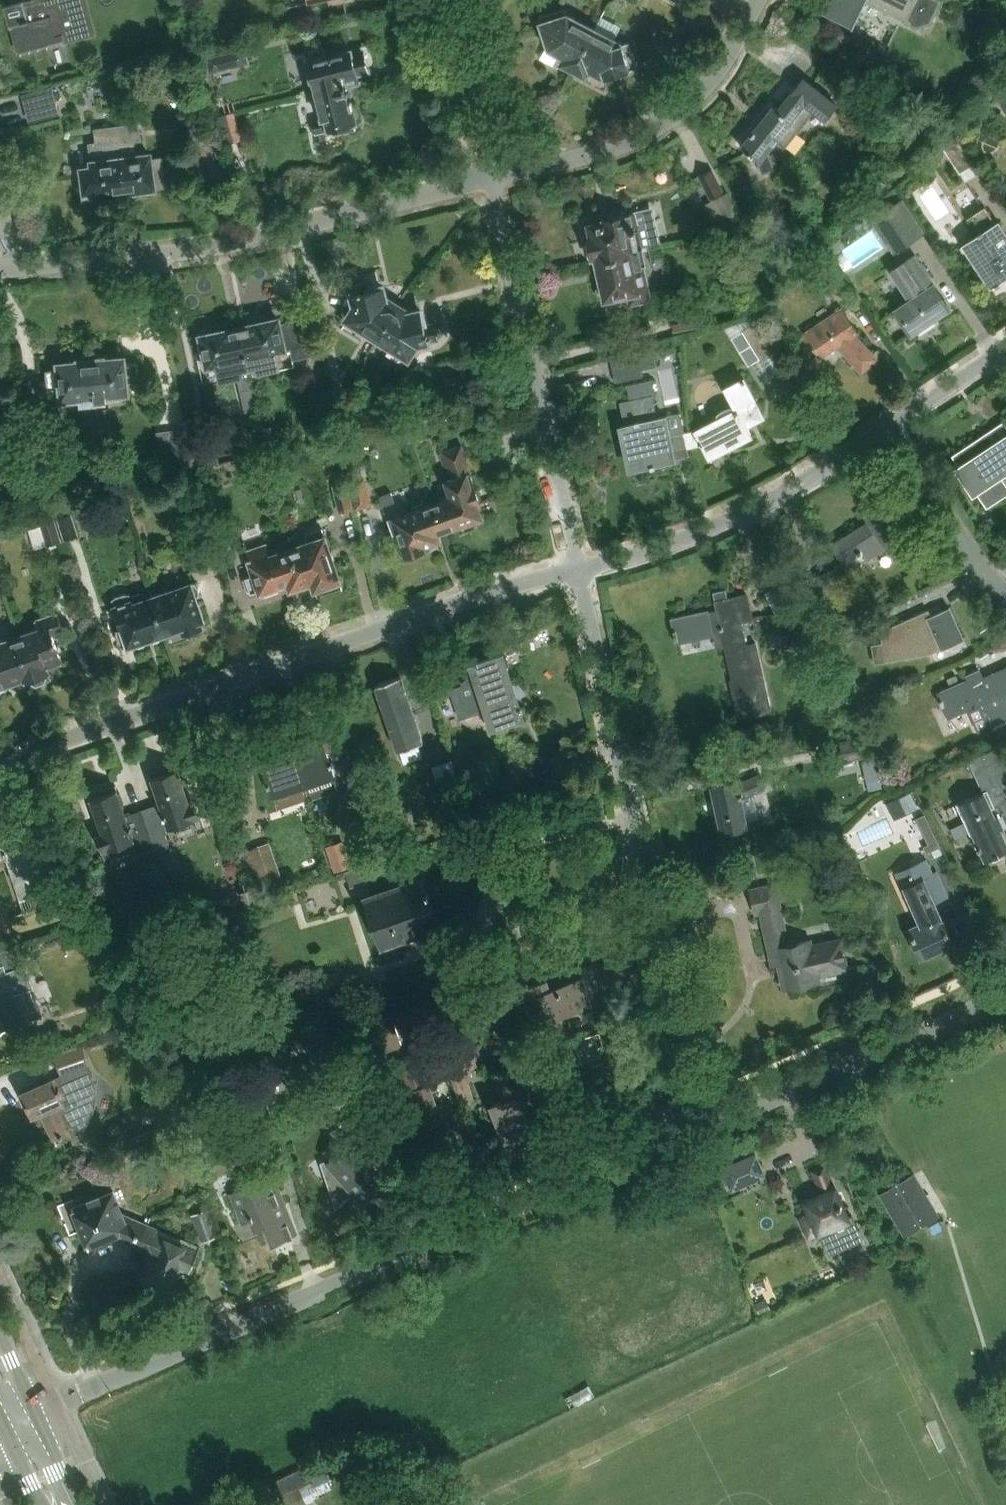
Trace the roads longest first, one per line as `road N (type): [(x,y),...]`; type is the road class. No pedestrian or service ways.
road 1 (unclassified): [(23,1423),(704,1132)]
road 2 (residential): [(0,760),(581,570)]
road 3 (residential): [(704,1132),(581,570)]
road 4 (residential): [(14,271),(193,252),(491,182)]
road 5 (residential): [(491,182),(577,161),(673,125),(724,71),(761,0)]
road 6 (residential): [(581,570),(742,517),(891,427)]
road 7 (unclassified): [(704,1132),(1005,998)]
road 8 (residential): [(581,570),(516,293)]
road 9 (residential): [(1005,593),(975,564),(891,427)]
road 10 (residential): [(491,182),(453,0)]
road 11 (residential): [(891,427),(1005,352)]

